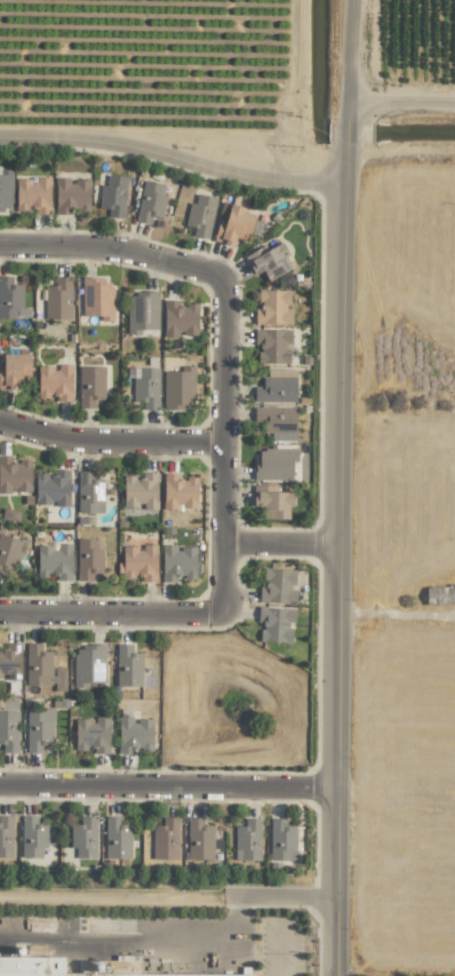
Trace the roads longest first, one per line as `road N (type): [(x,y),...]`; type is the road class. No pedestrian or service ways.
road 1 (tertiary): [(349,0),(331,975)]
road 2 (residential): [(0,144),(125,147),(227,170),(345,179)]
road 3 (residential): [(334,784),(0,785)]
road 4 (residential): [(224,283),(95,246),(0,243)]
road 5 (residential): [(0,421),(79,441),(224,441)]
road 6 (residential): [(0,611),(207,611),(218,603)]
road 7 (residential): [(218,603),(224,441)]
road 8 (residential): [(224,441),(224,283)]

